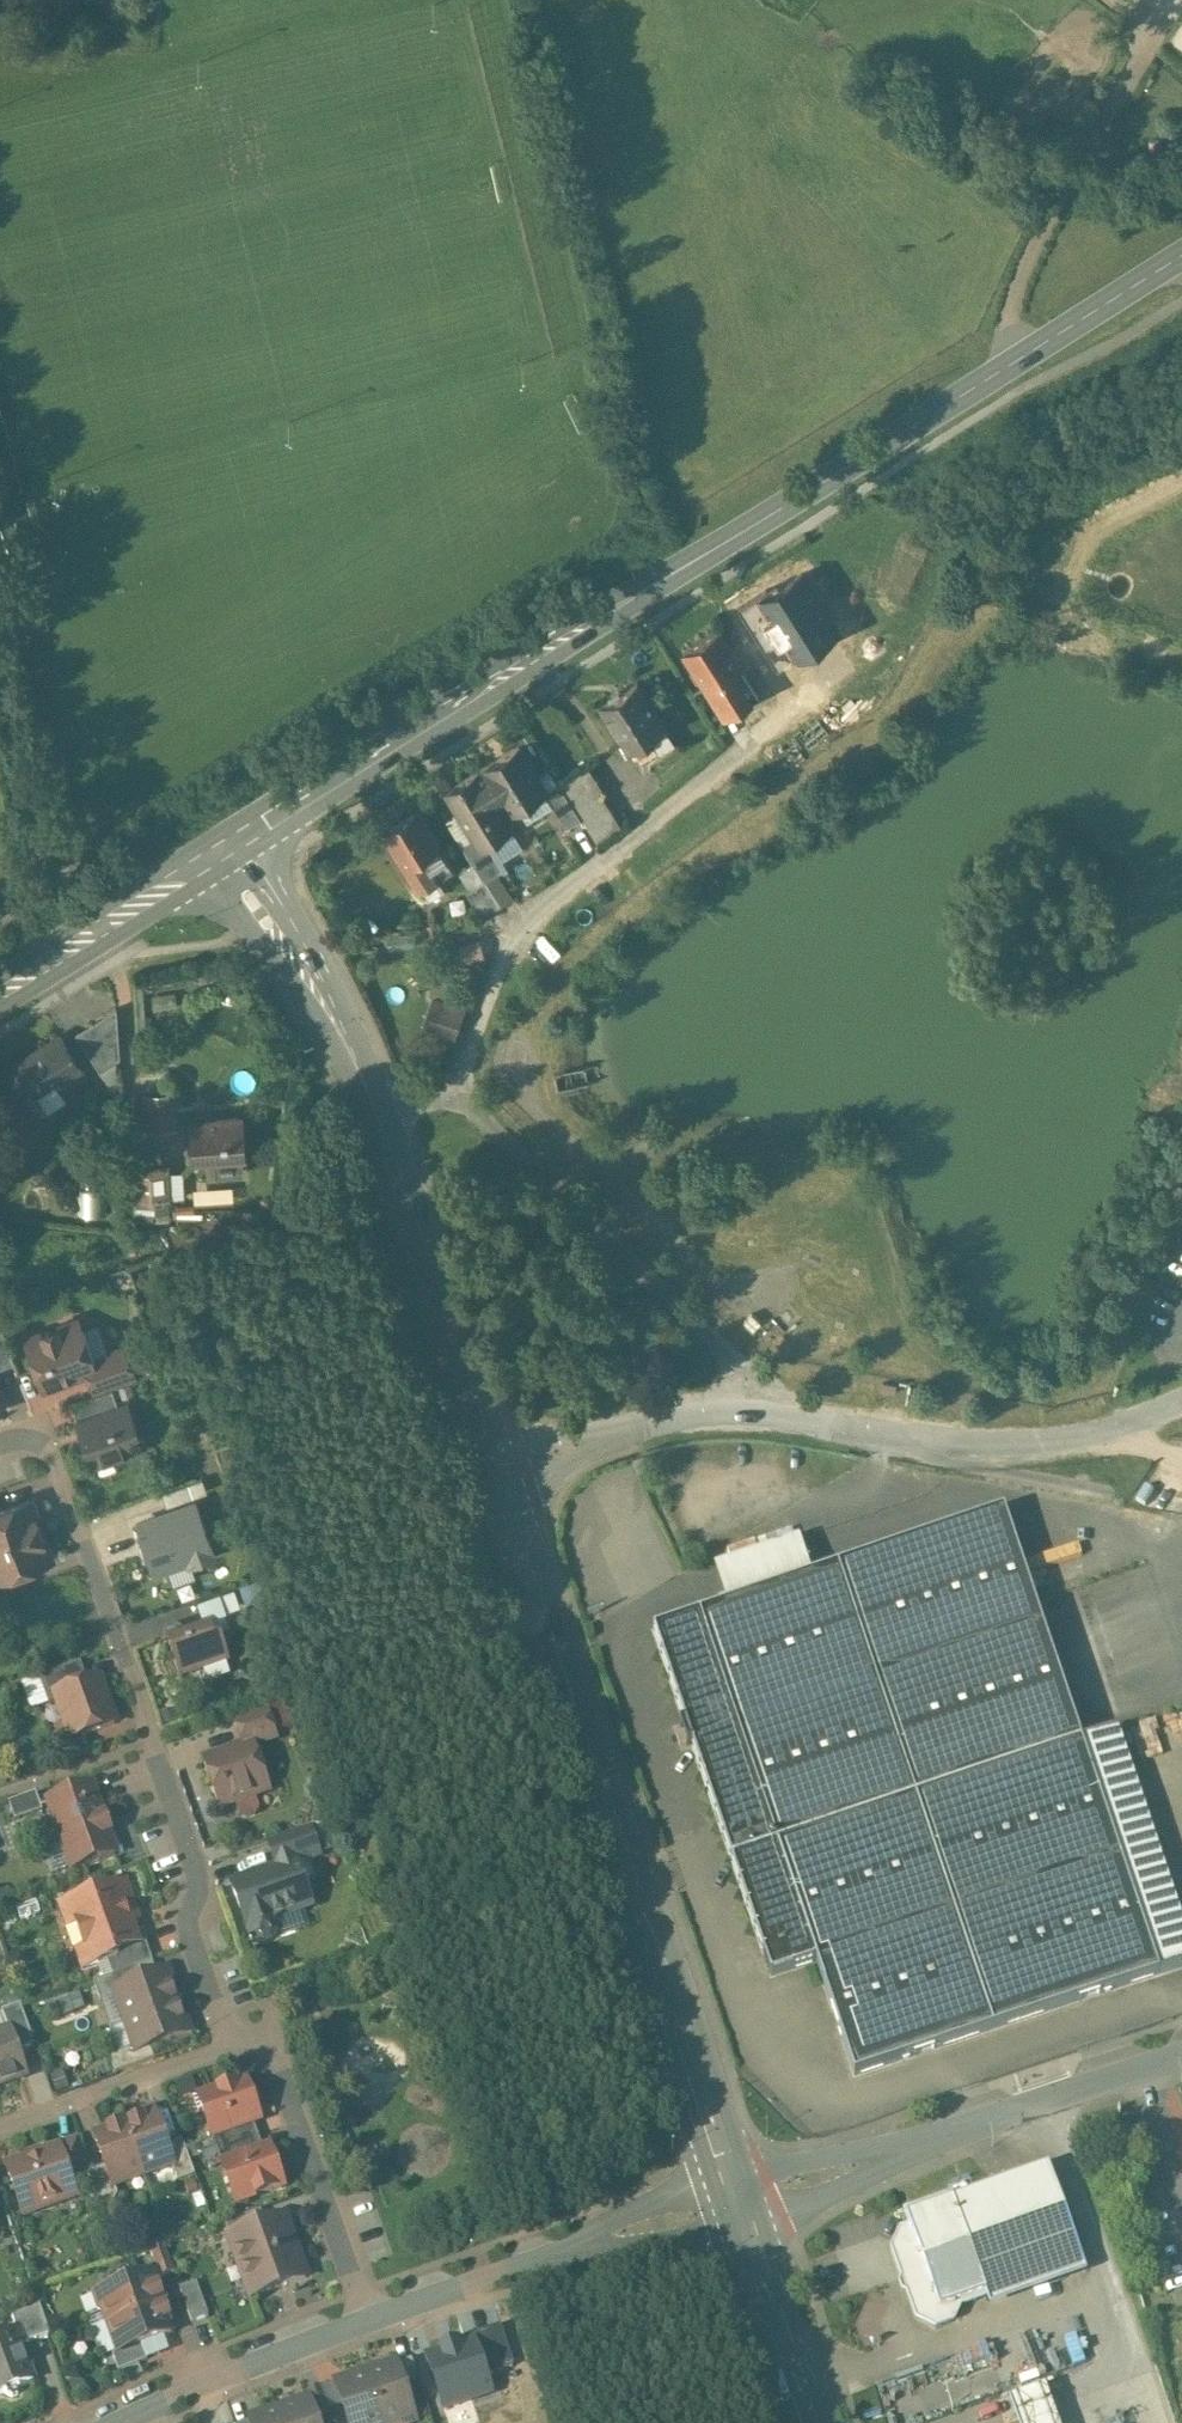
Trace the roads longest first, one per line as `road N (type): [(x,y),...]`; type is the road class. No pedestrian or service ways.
road 1 (secondary): [(1181,255),(224,857)]
road 2 (secondary): [(499,1471),(738,2198)]
road 3 (residential): [(231,2045),(189,1929),(200,1881),(40,1436),(0,1450)]
road 4 (residential): [(451,1093),(519,924),(796,710)]
road 5 (unclassified): [(738,2198),(1181,2050)]
road 6 (residential): [(451,1093),(729,1356),(756,1389),(759,1413)]
road 7 (unclassified): [(759,1413),(960,1442),(1071,1437),(1181,1404)]
road 8 (residential): [(738,2198),(366,2318)]
road 9 (secondary): [(377,1119),(499,1471)]
road 10 (residential): [(366,2318),(278,2065),(231,2045)]
road 11 (secondary): [(224,857),(324,1006),(377,1119)]
road 12 (residential): [(366,2318),(116,2422)]
road 13 (unclassified): [(499,1471),(697,1410),(759,1413)]
road 14 (secondary): [(224,857),(0,999)]
road 15 (residential): [(0,2127),(231,2045)]
road 16 (secondary): [(738,2198),(815,2422)]

